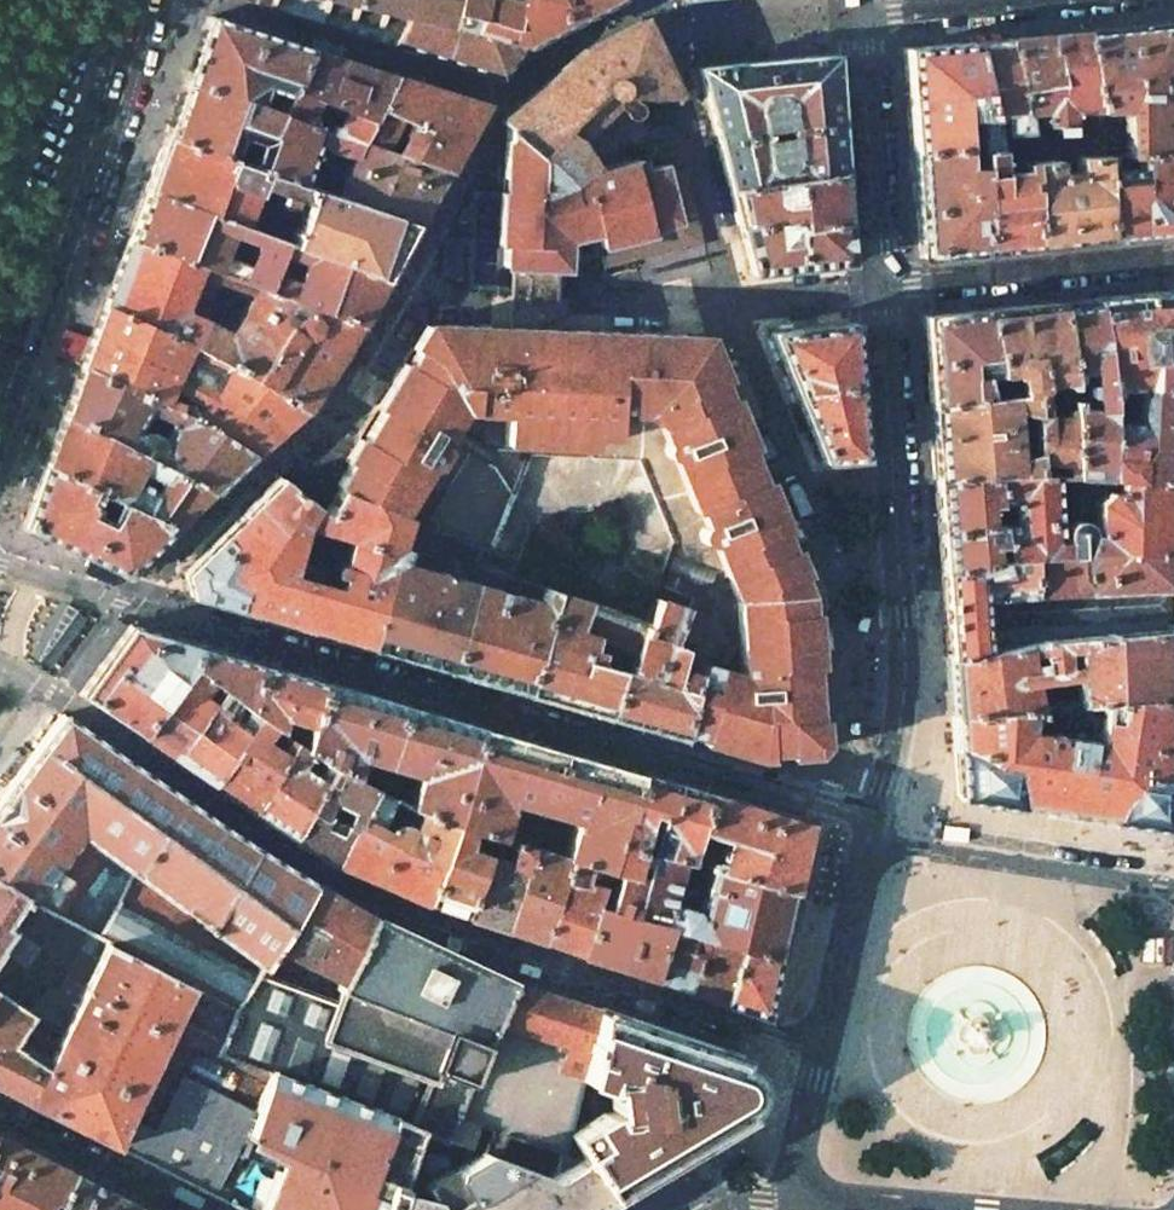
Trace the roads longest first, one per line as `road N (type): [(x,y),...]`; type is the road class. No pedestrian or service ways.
road 1 (residential): [(875,833),(857,814),(0,566)]
road 2 (residential): [(0,664),(320,872),(517,956),(821,1050)]
road 3 (residential): [(873,292),(903,699),(875,833)]
road 4 (primary): [(128,0),(0,426)]
road 5 (residential): [(1173,885),(918,850),(875,833)]
road 6 (residential): [(873,292),(1173,255)]
road 7 (residential): [(856,18),(873,292)]
road 8 (residential): [(875,833),(821,1050)]
road 9 (residential): [(0,1118),(183,1209)]
road 10 (residential): [(1045,0),(856,18)]
road 11 (residential): [(821,1050),(800,1139),(800,1187)]
road 12 (residential): [(800,1187),(817,1198),(928,1209)]

